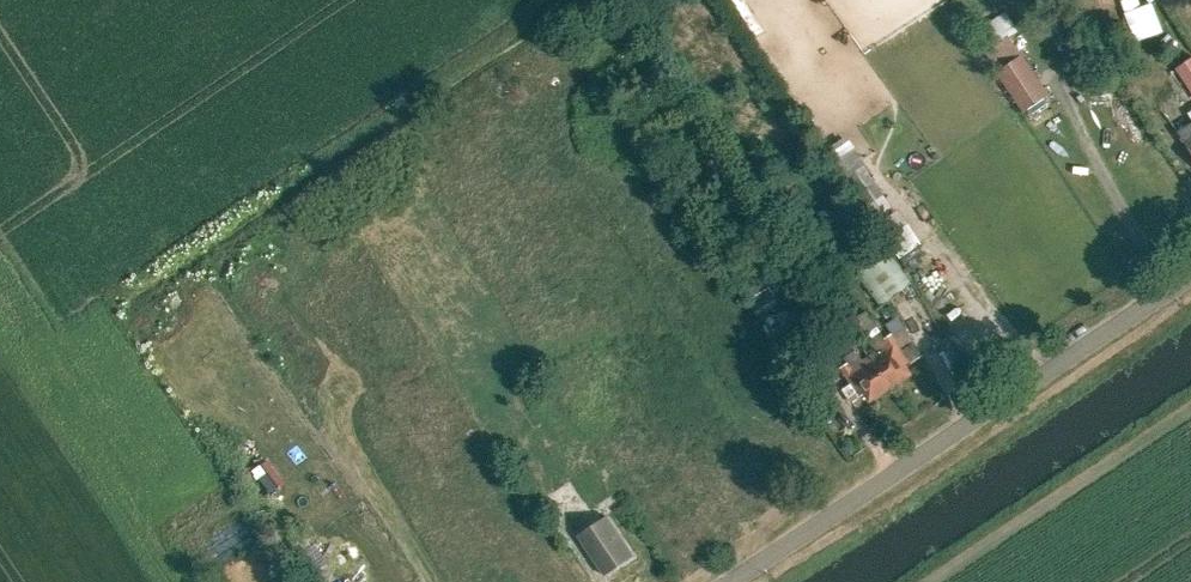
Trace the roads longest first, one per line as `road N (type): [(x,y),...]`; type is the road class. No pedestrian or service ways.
road 1 (unclassified): [(732,581),(1190,277)]

